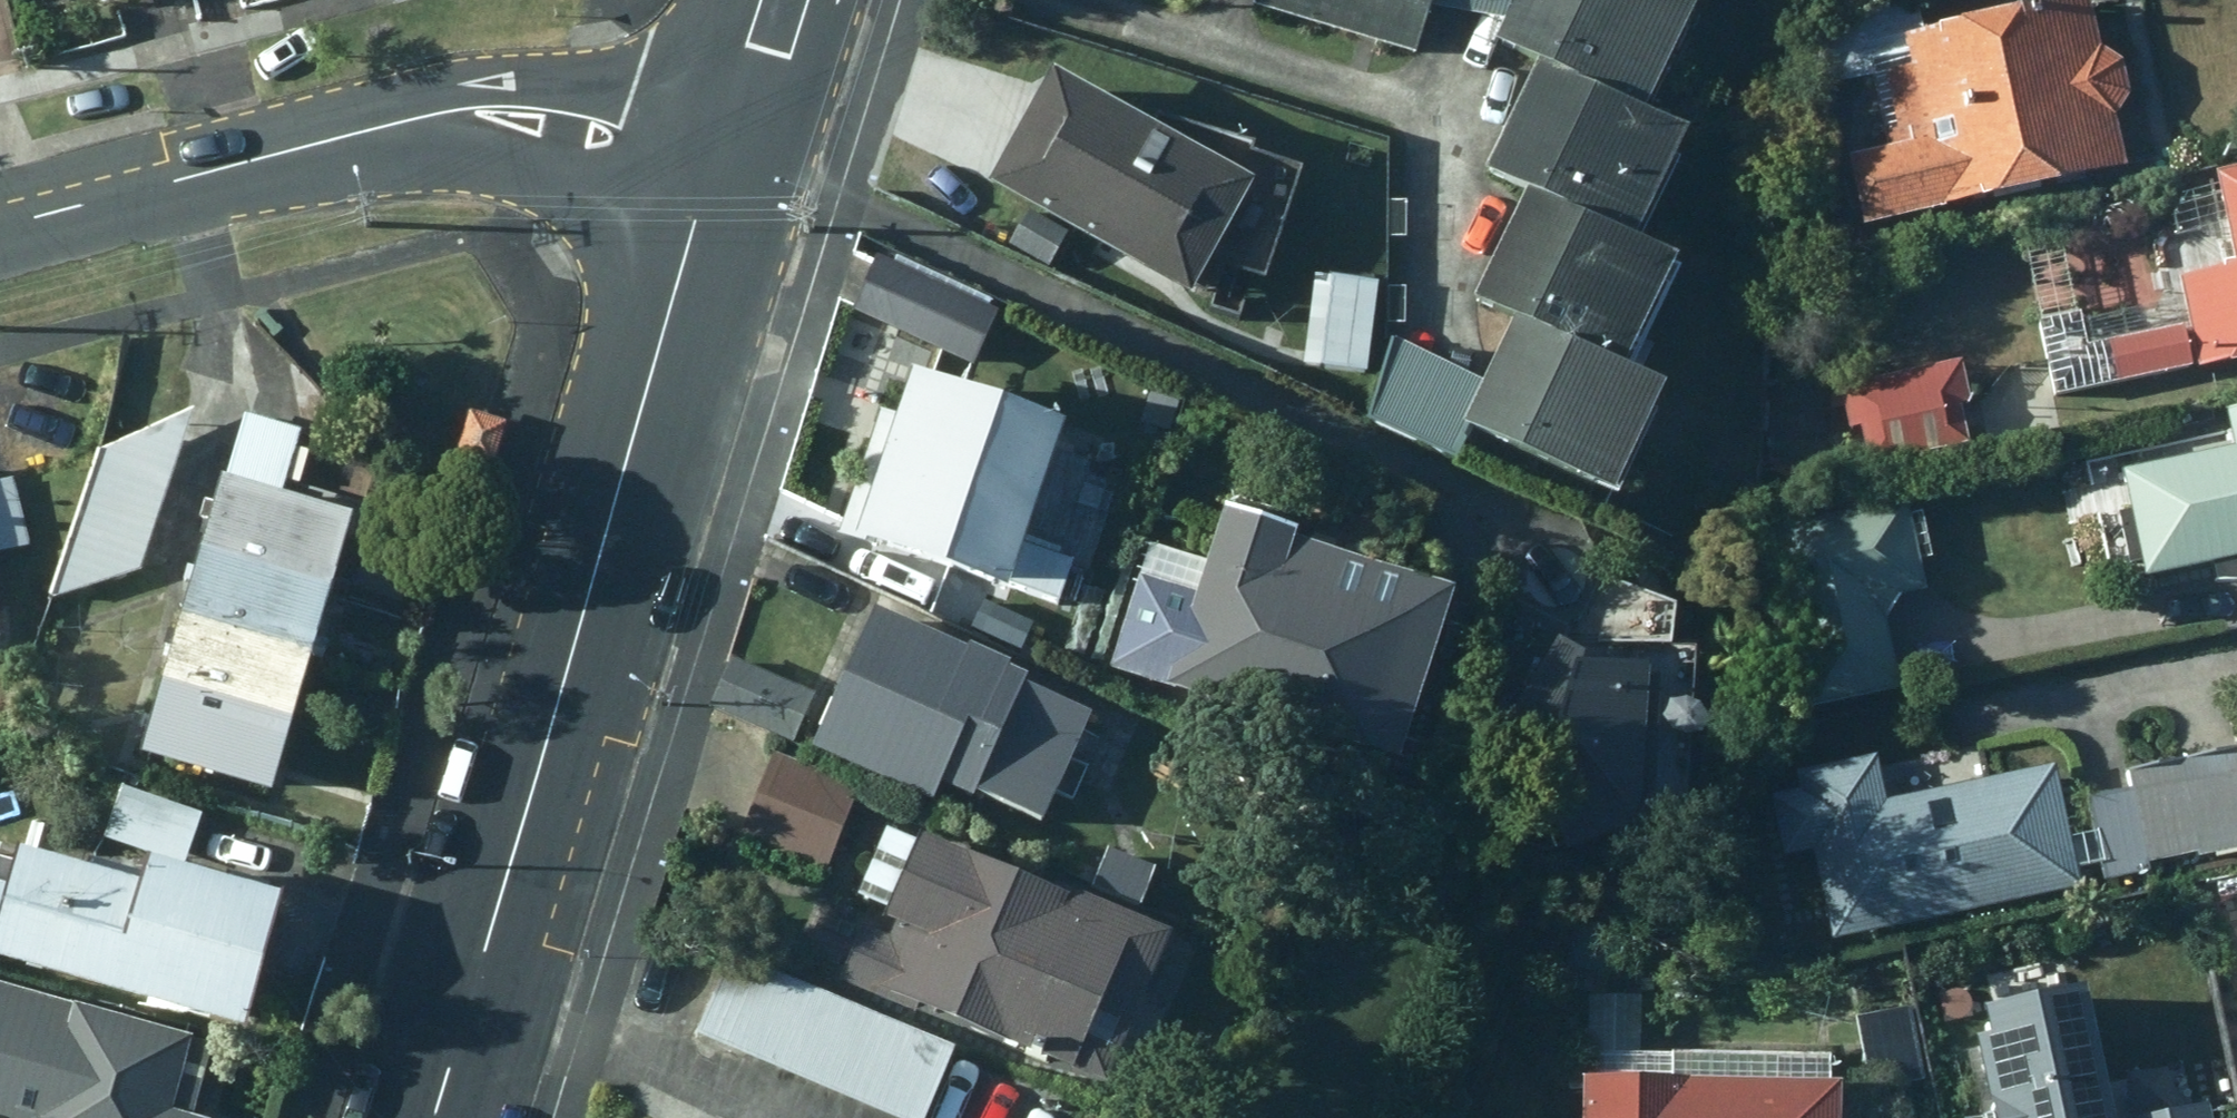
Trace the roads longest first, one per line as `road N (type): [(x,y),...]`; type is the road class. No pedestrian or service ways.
road 1 (tertiary): [(430,1117),(693,223)]
road 2 (secondary): [(284,154),(411,102),(527,79),(636,83),(730,107)]
road 3 (secondary): [(693,223),(467,158),(377,149),(284,154)]
road 4 (secondary): [(284,154),(0,226)]
road 5 (secondary): [(693,223),(730,107)]

